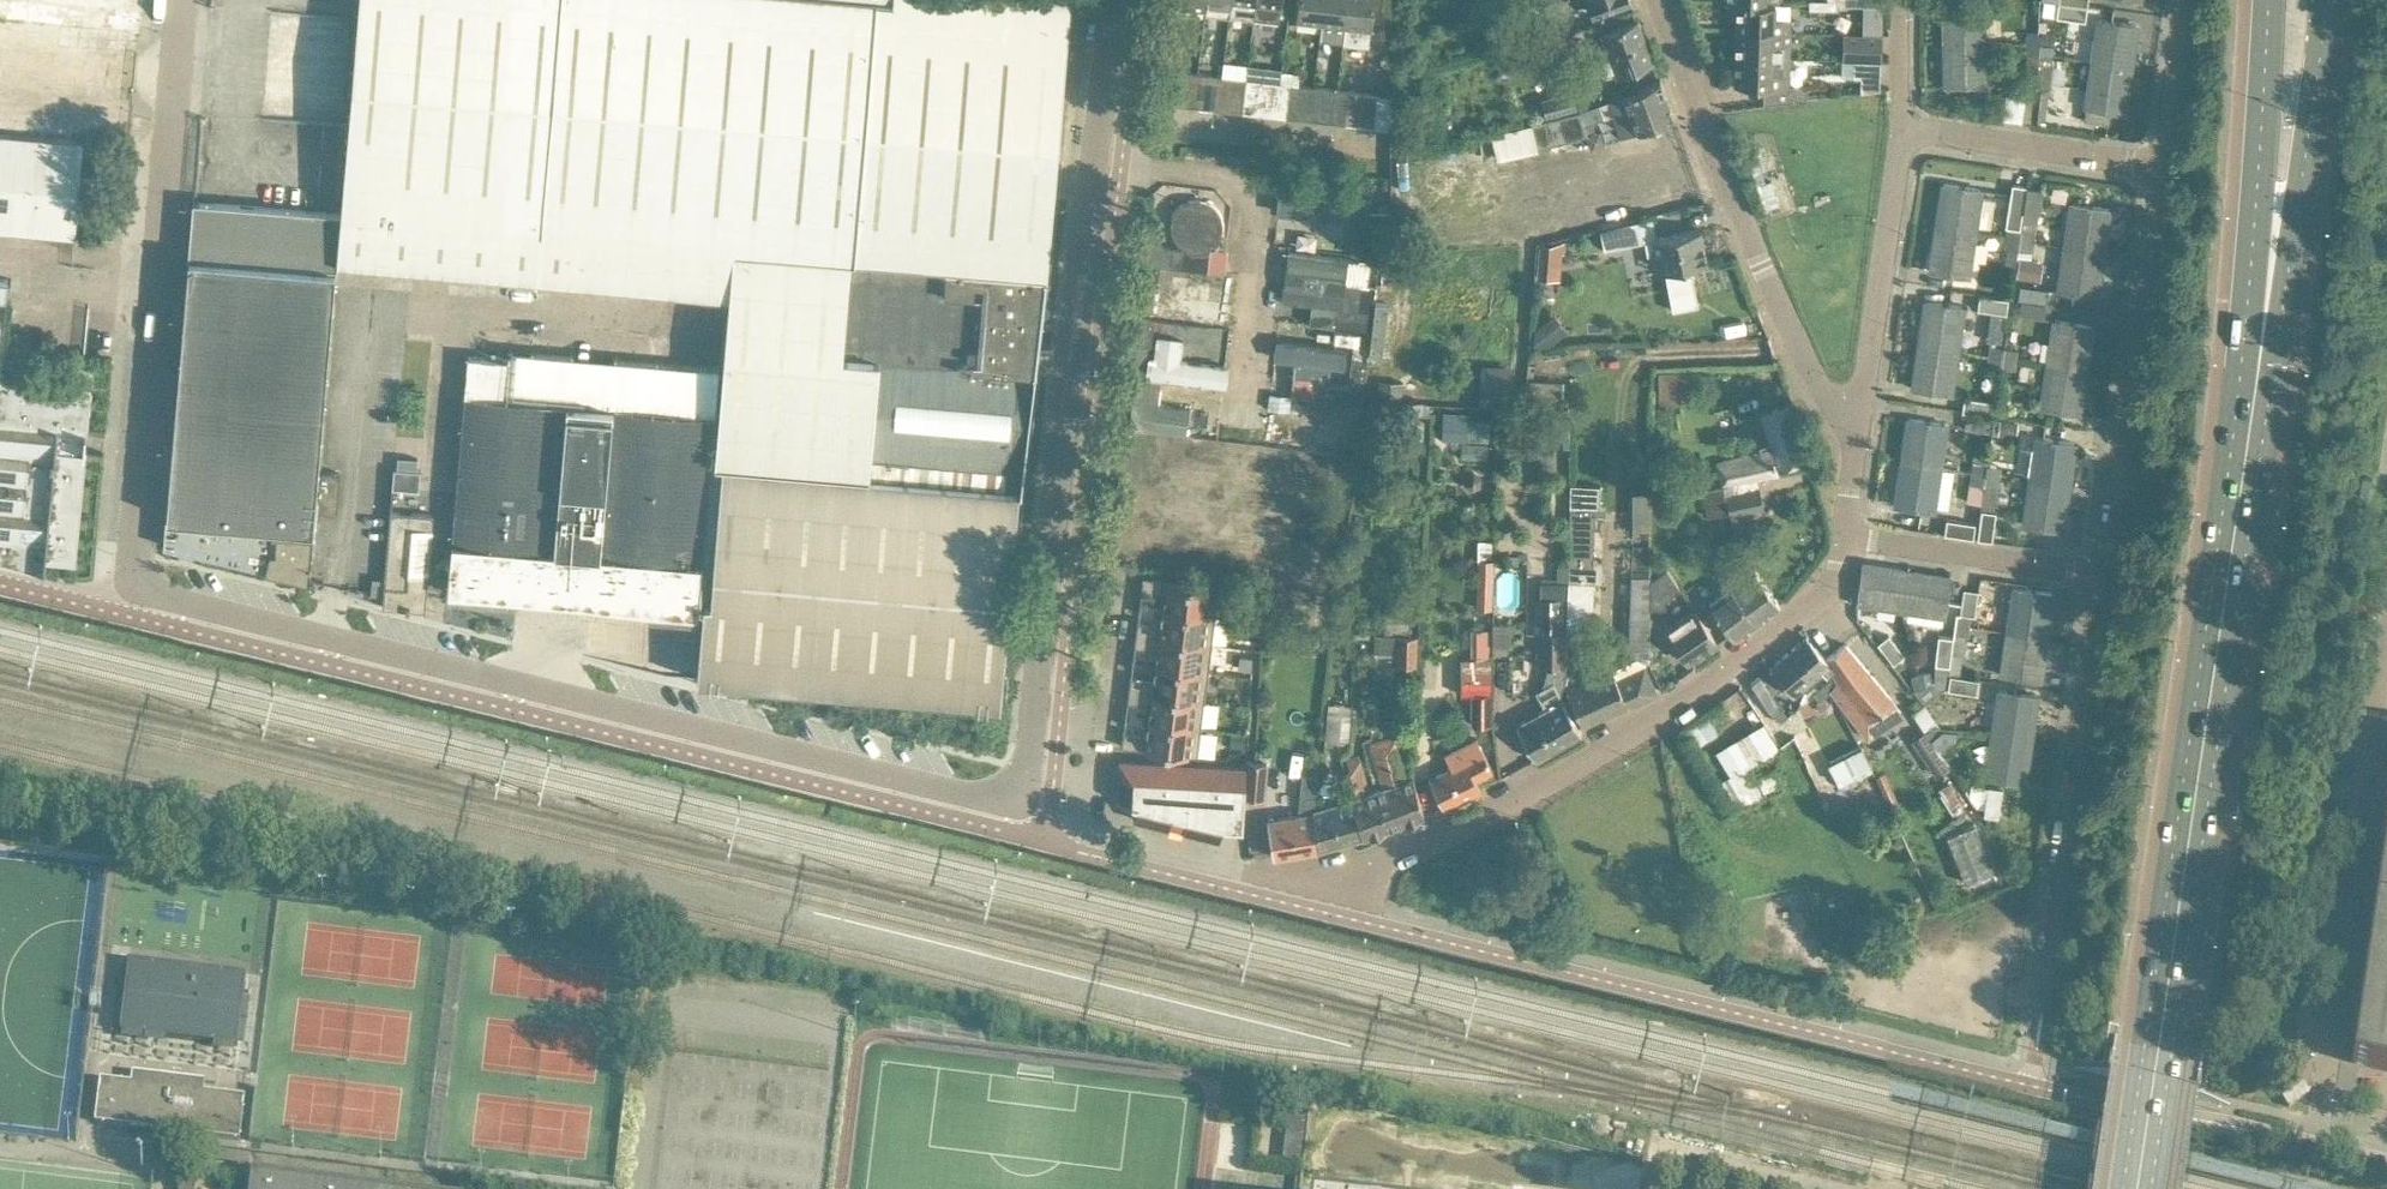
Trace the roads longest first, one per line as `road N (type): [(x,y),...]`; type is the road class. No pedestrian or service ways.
road 1 (unclassified): [(1014,790),(987,800),(132,596),(180,0)]
road 2 (secondary): [(2151,1188),(2327,0)]
road 3 (secondary): [(2268,0),(2243,349),(2122,1188)]
road 4 (residential): [(1846,541),(1822,596),(1691,707),(1568,781),(1333,884),(1051,823),(1014,790)]
road 5 (unclassified): [(1014,790),(1027,770),(1117,0)]
road 6 (unclassified): [(2386,637),(2313,1146)]
road 7 (residential): [(1857,428),(1818,399),(1658,0)]
road 8 (residential): [(2042,1005),(2097,577)]
road 9 (residential): [(2097,577),(2157,167)]
road 10 (residential): [(1857,428),(1903,130)]
road 11 (residential): [(2157,167),(1903,130)]
road 12 (residential): [(2097,577),(1846,541)]
road 13 (residential): [(2157,167),(2180,0)]
road 14 (residential): [(1903,130),(1902,0)]

